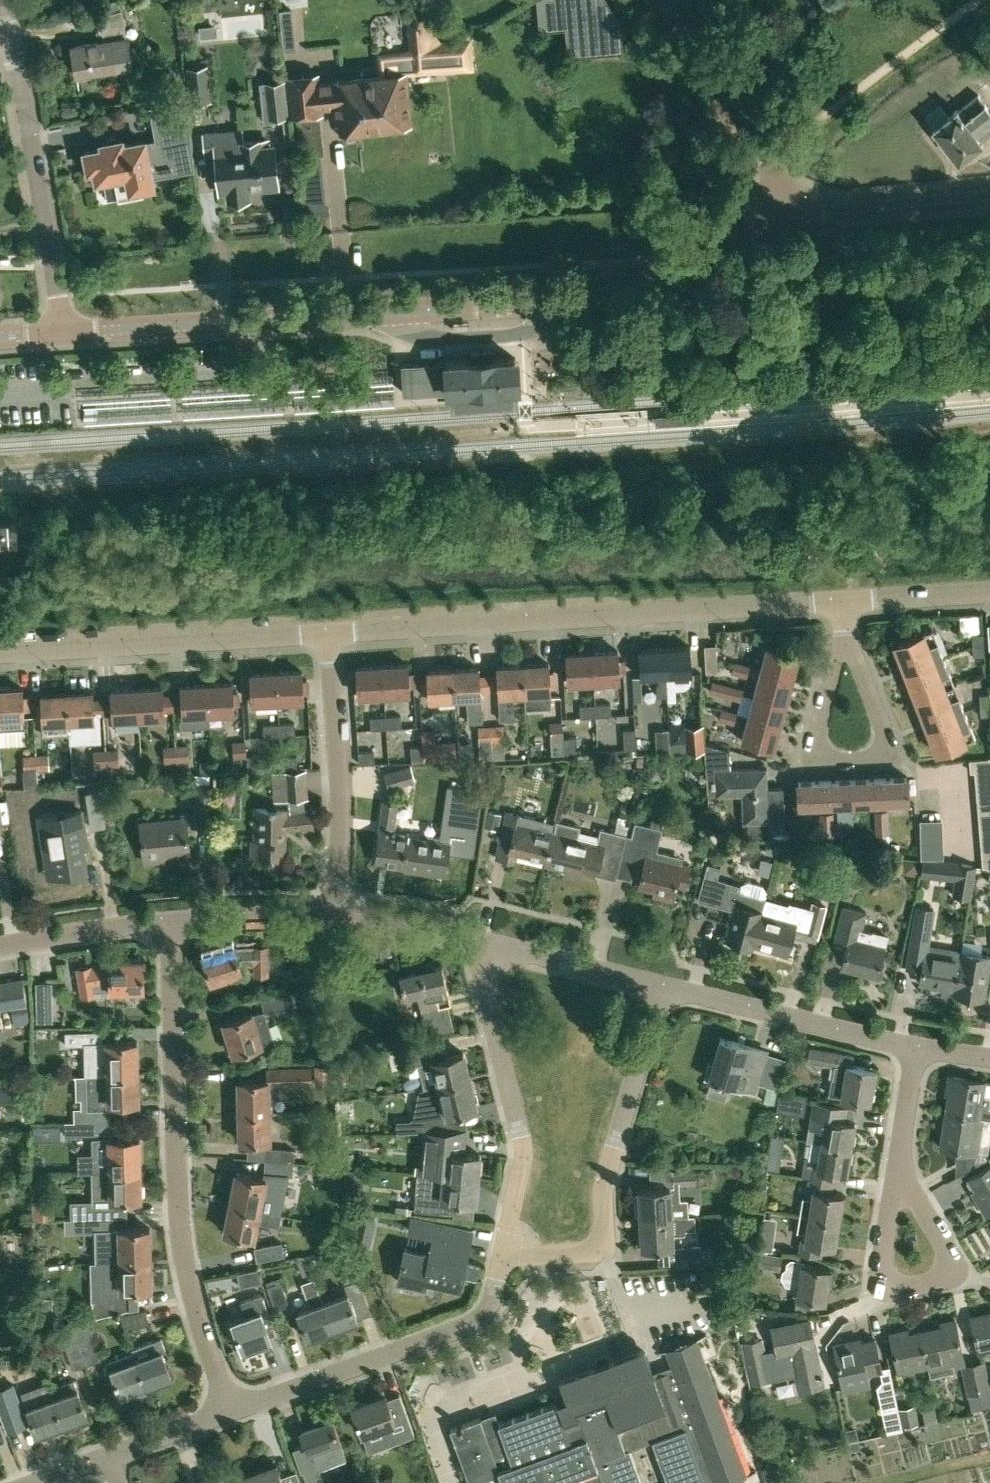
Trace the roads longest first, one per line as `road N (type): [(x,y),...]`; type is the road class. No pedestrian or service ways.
road 1 (residential): [(60,333),(564,300),(634,282),(784,212)]
road 2 (residential): [(327,628),(842,599)]
road 3 (residential): [(233,1411),(201,1319),(179,1207),(176,923)]
road 4 (residential): [(518,1249),(545,1256),(599,1248),(602,1190),(665,991)]
road 5 (residential): [(233,1411),(485,1322),(518,1249)]
road 6 (residential): [(0,648),(327,628)]
road 7 (residential): [(60,333),(13,45)]
road 8 (residential): [(338,917),(341,783),(327,628)]
road 9 (residential): [(478,948),(535,1205)]
road 10 (residential): [(916,1046),(665,991)]
road 11 (residential): [(784,212),(721,80),(670,0)]
road 12 (residential): [(884,741),(875,754),(851,759),(823,756),(813,740),(842,599)]
road 13 (residential): [(784,212),(989,194)]
road 14 (residential): [(665,991),(478,948)]
road 15 (residential): [(901,1185),(957,1264),(949,1282),(881,1284)]
road 16 (residential): [(176,923),(0,946)]
road 17 (residential): [(338,917),(176,923)]
road 18 (residential): [(884,741),(842,599)]
road 19 (residential): [(842,599),(989,590)]
road 20 (residential): [(478,948),(338,917)]
road 21 (residential): [(901,1185),(916,1046)]
road 22 (residential): [(111,1465),(233,1411)]

